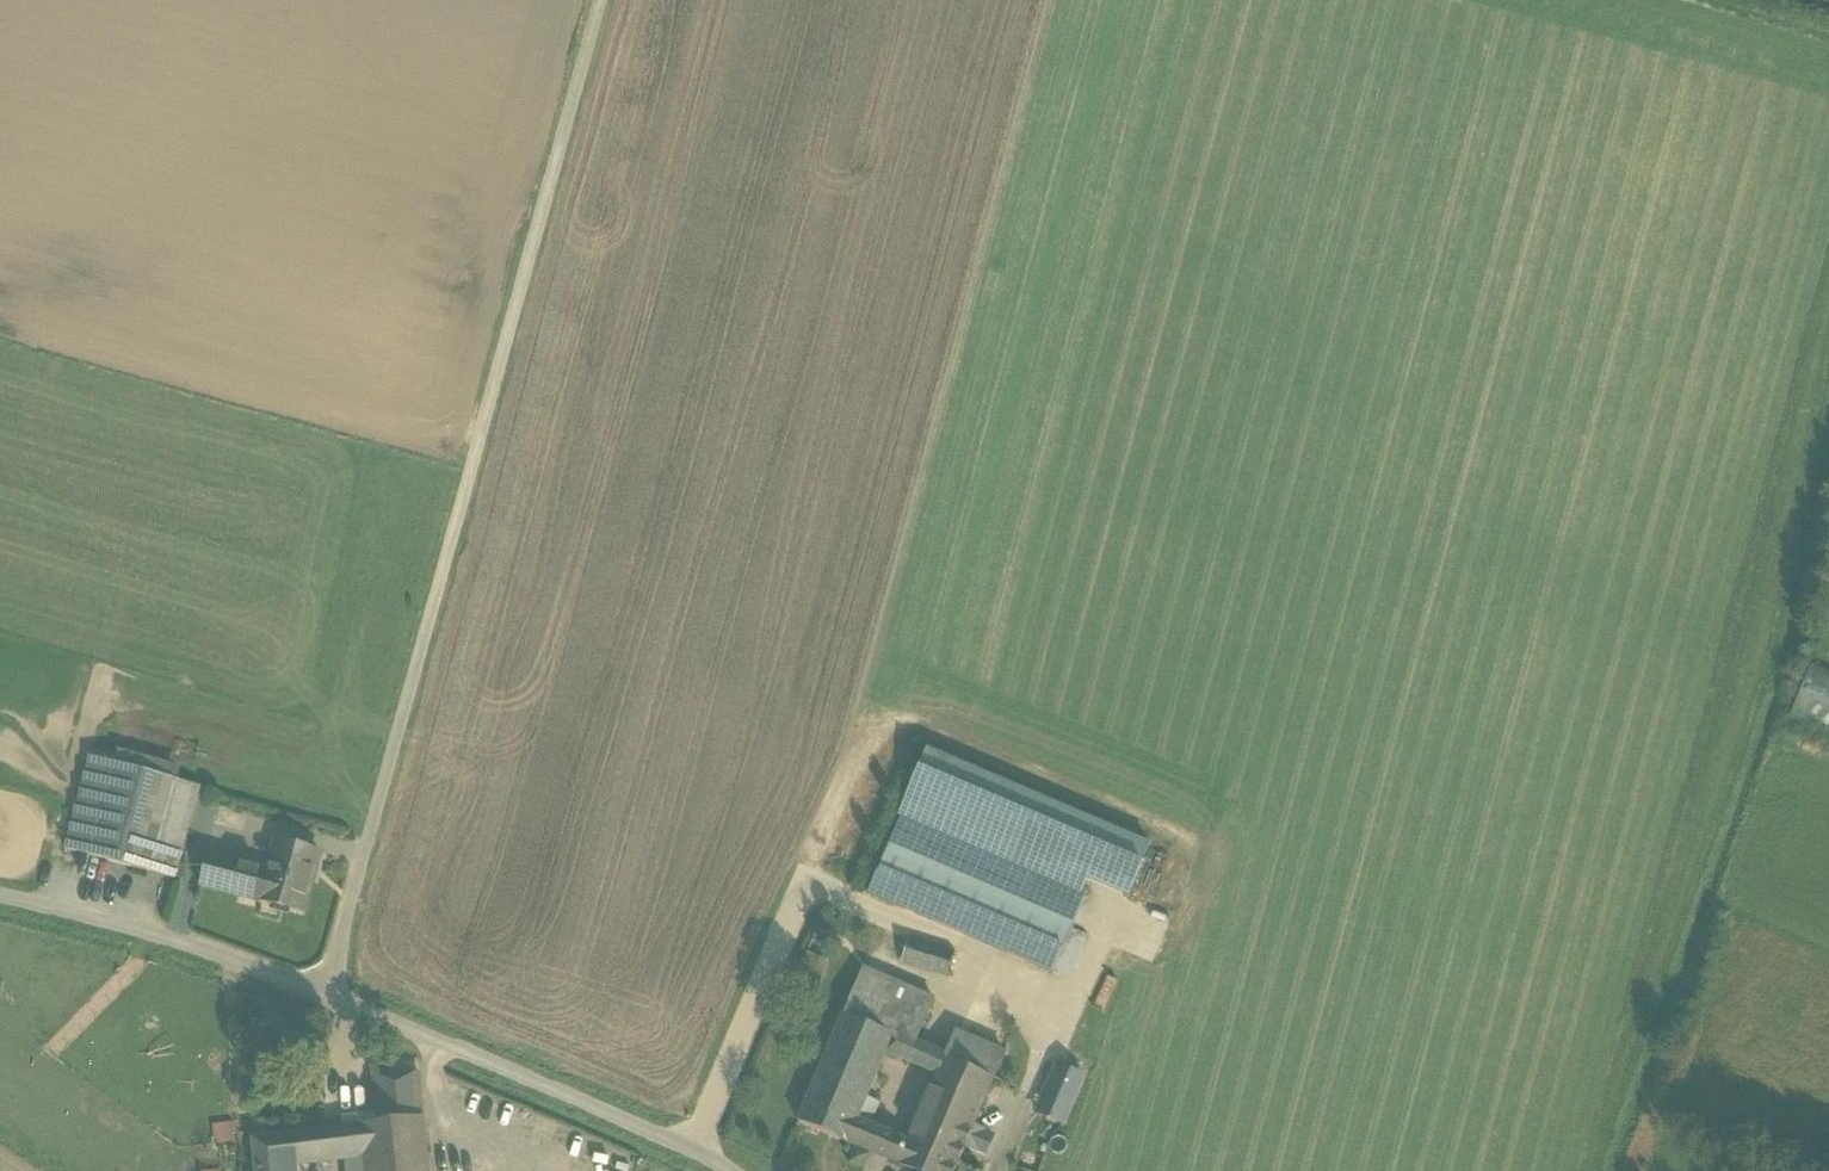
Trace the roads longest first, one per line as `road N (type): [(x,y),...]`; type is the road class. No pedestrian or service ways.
road 1 (track): [(599,0),(322,991)]
road 2 (residential): [(0,895),(199,950),(434,1028),(766,1170)]
road 3 (track): [(1108,901),(1051,1030),(1009,1170)]

